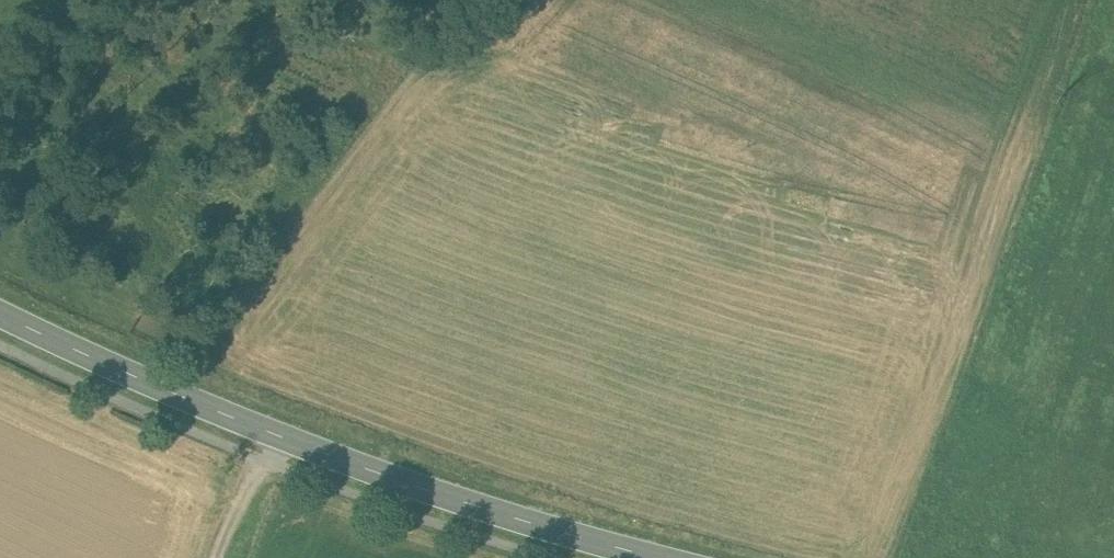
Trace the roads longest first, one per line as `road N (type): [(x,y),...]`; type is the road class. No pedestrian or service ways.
road 1 (tertiary): [(657,557),(393,478),(174,393),(0,313)]

